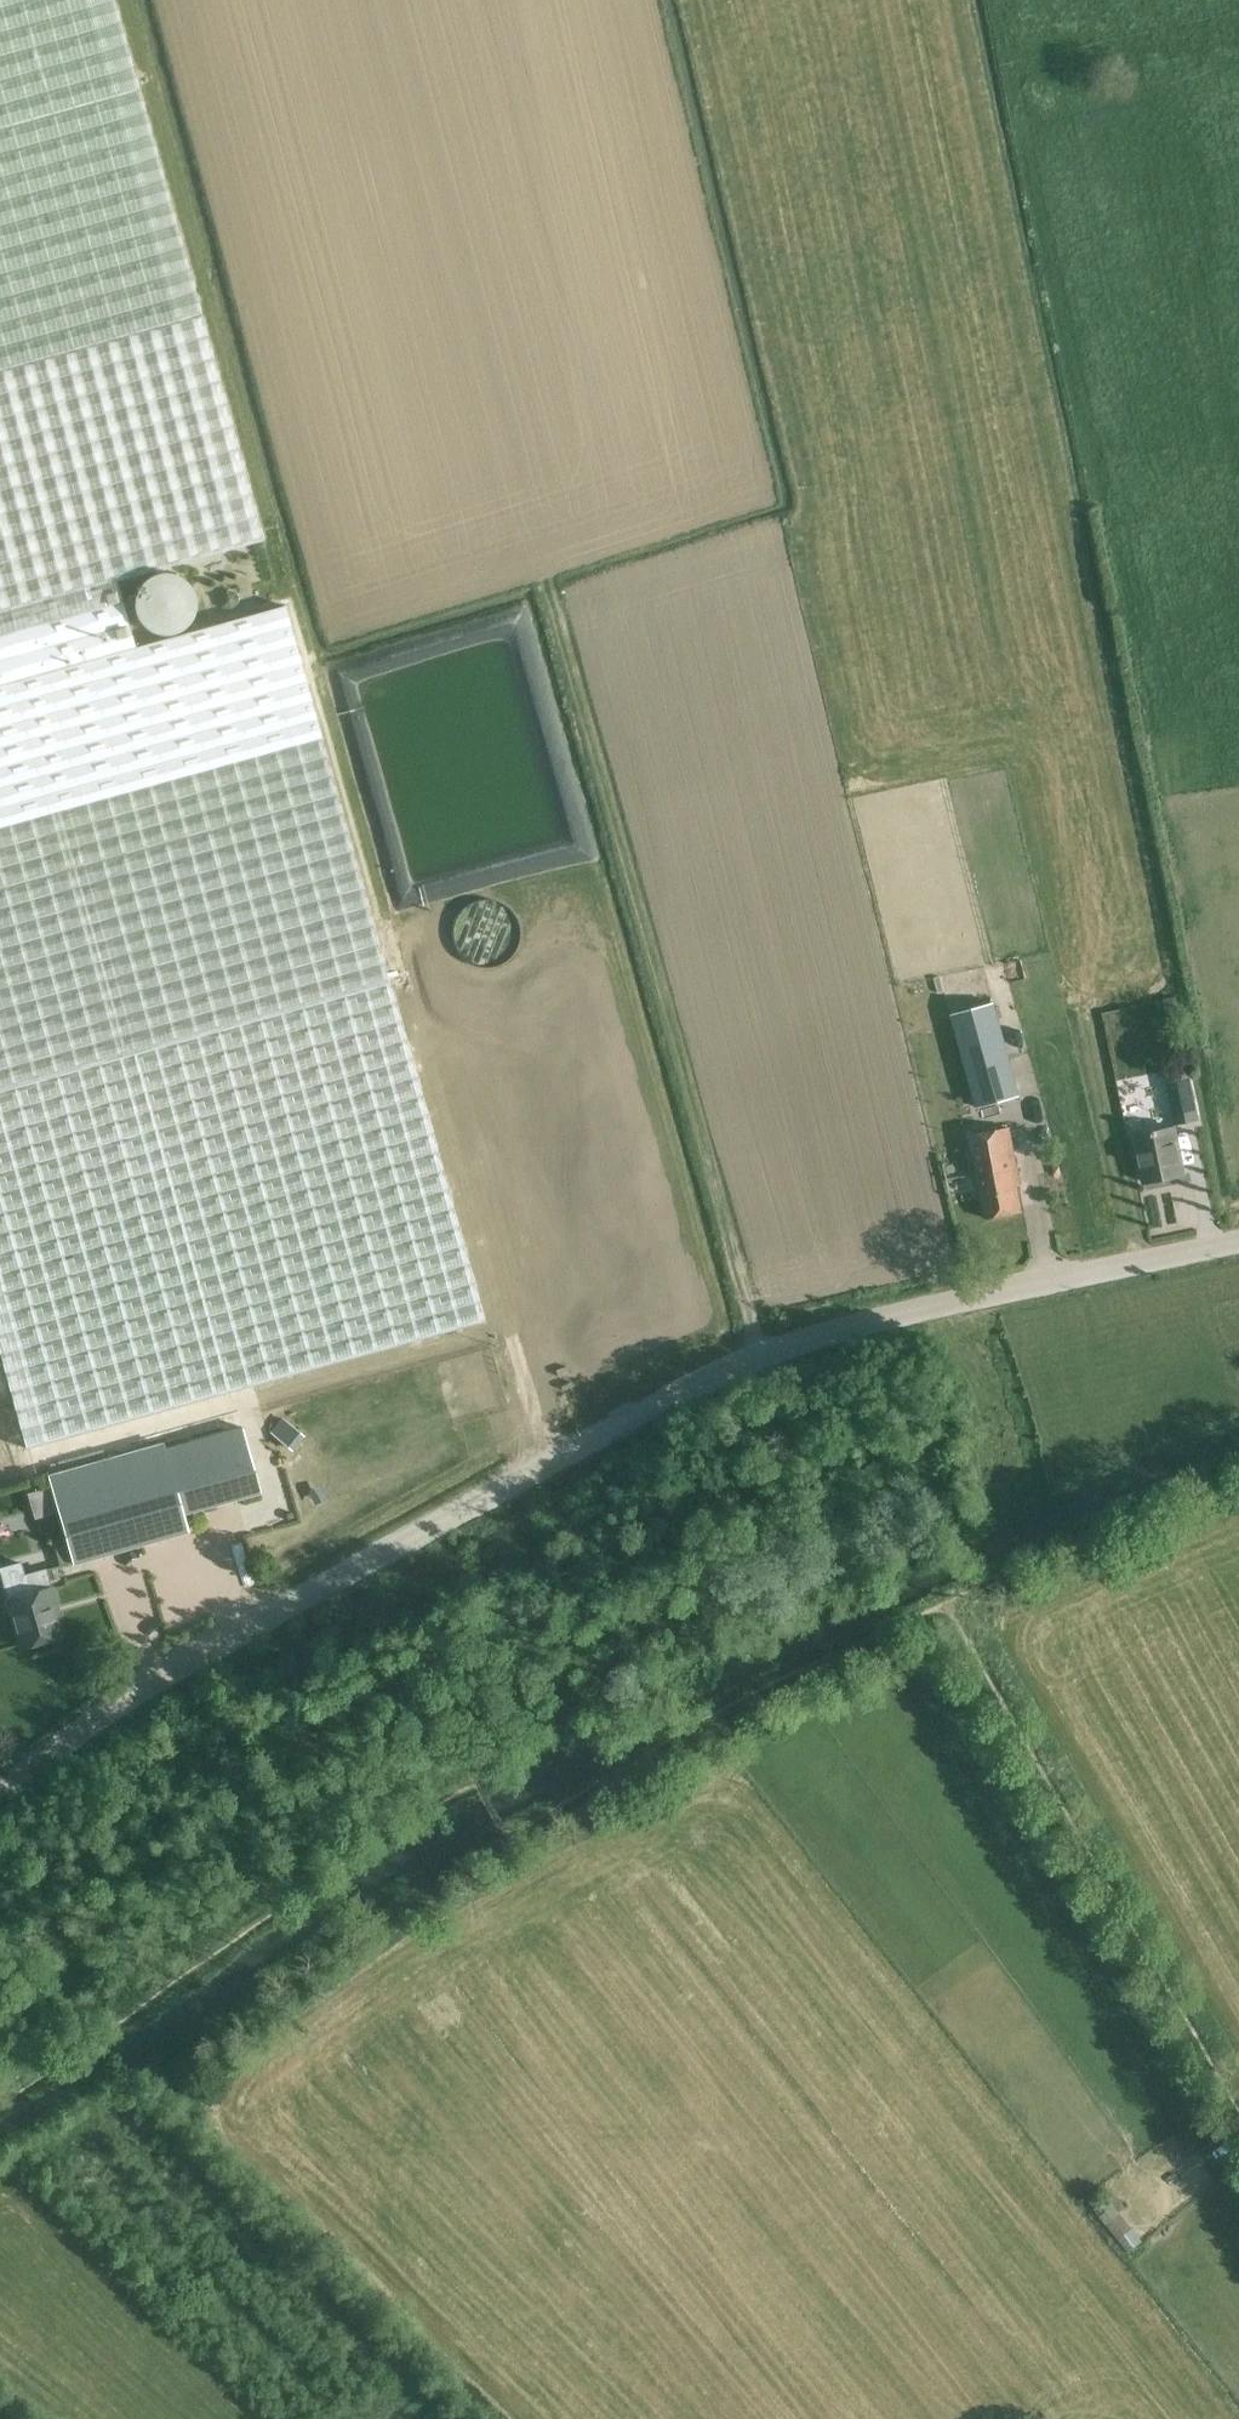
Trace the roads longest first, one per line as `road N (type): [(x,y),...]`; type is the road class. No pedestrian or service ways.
road 1 (unclassified): [(0,1799),(69,1737),(198,1657),(661,1403),(860,1324),(1238,1242)]

